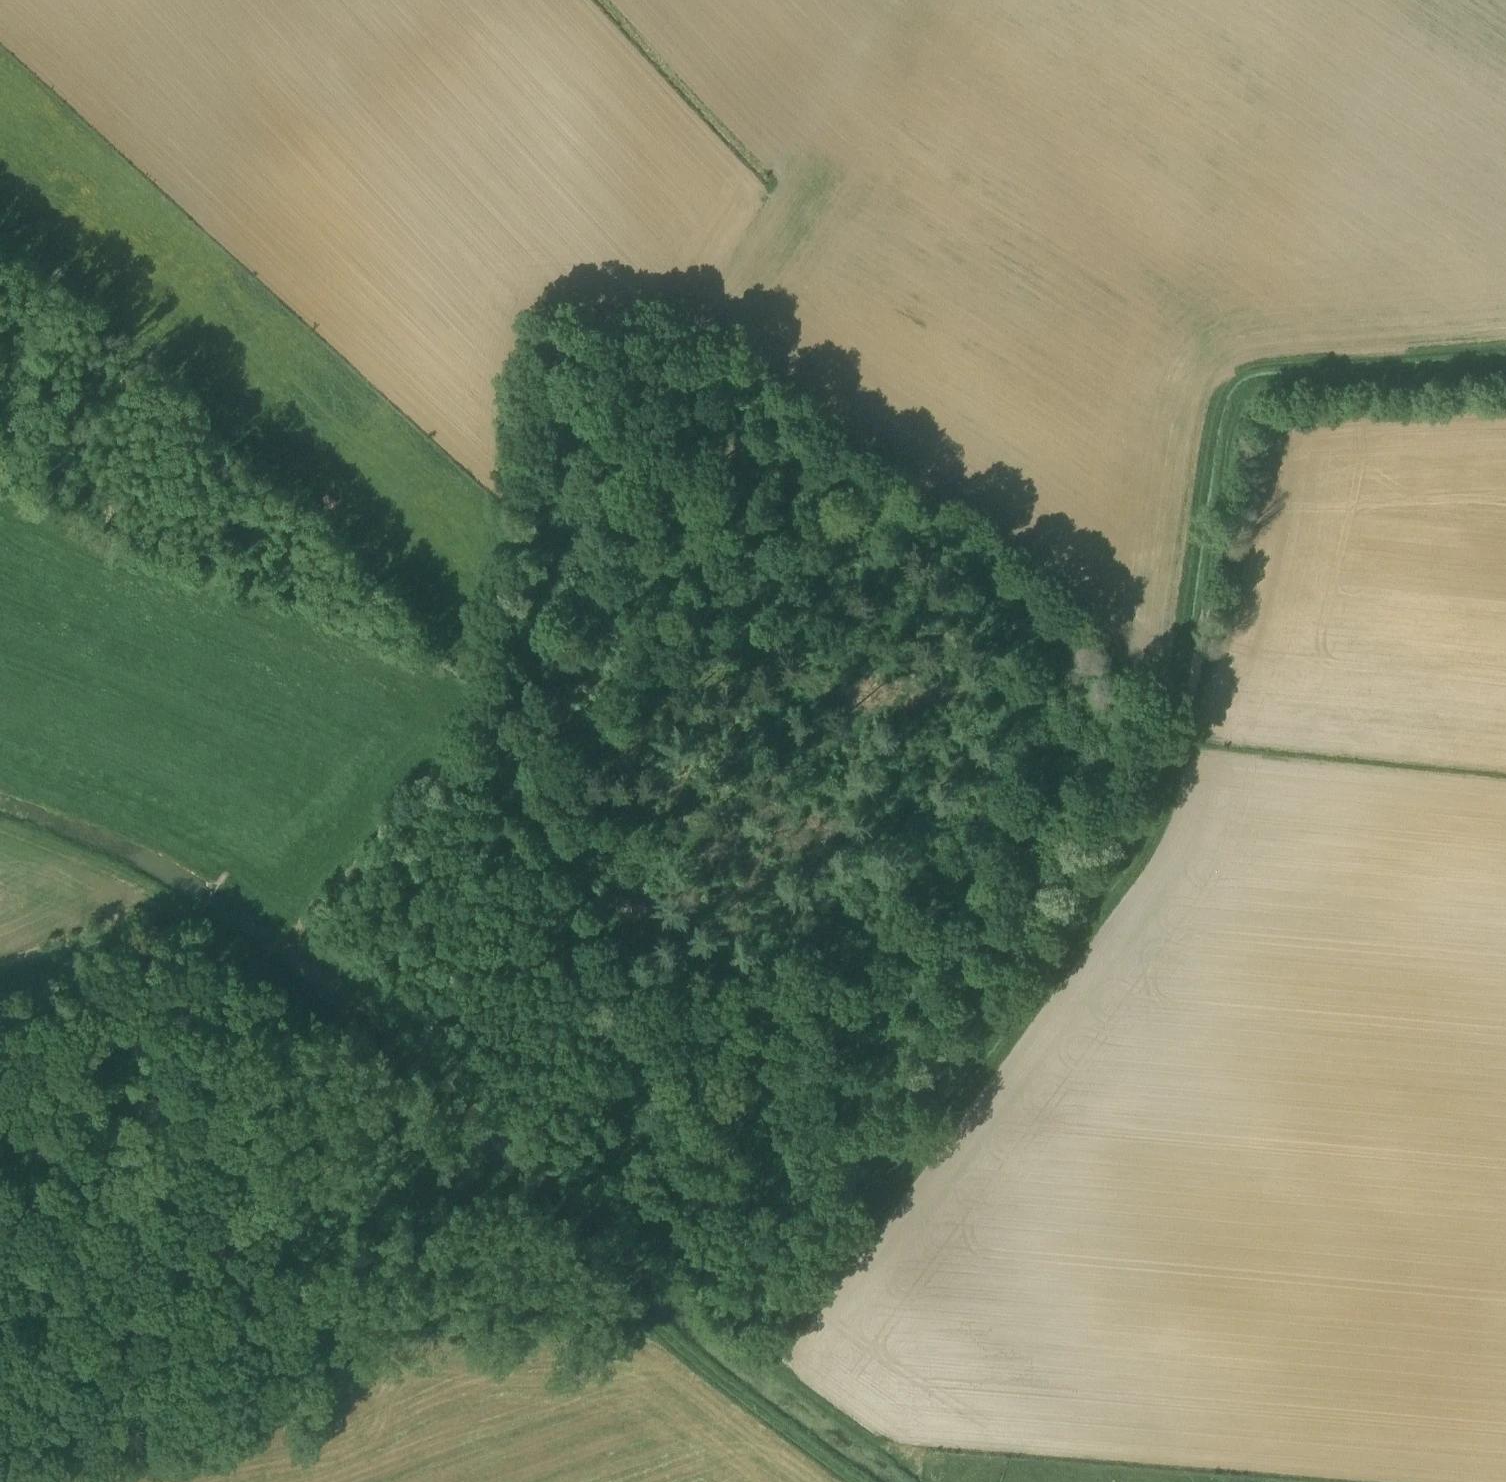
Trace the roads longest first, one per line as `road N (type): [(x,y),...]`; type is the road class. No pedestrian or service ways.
road 1 (track): [(182,911),(328,1016),(656,1326),(858,1481)]
road 2 (track): [(0,259),(73,311),(459,662)]
road 3 (track): [(0,827),(119,873),(182,911)]

